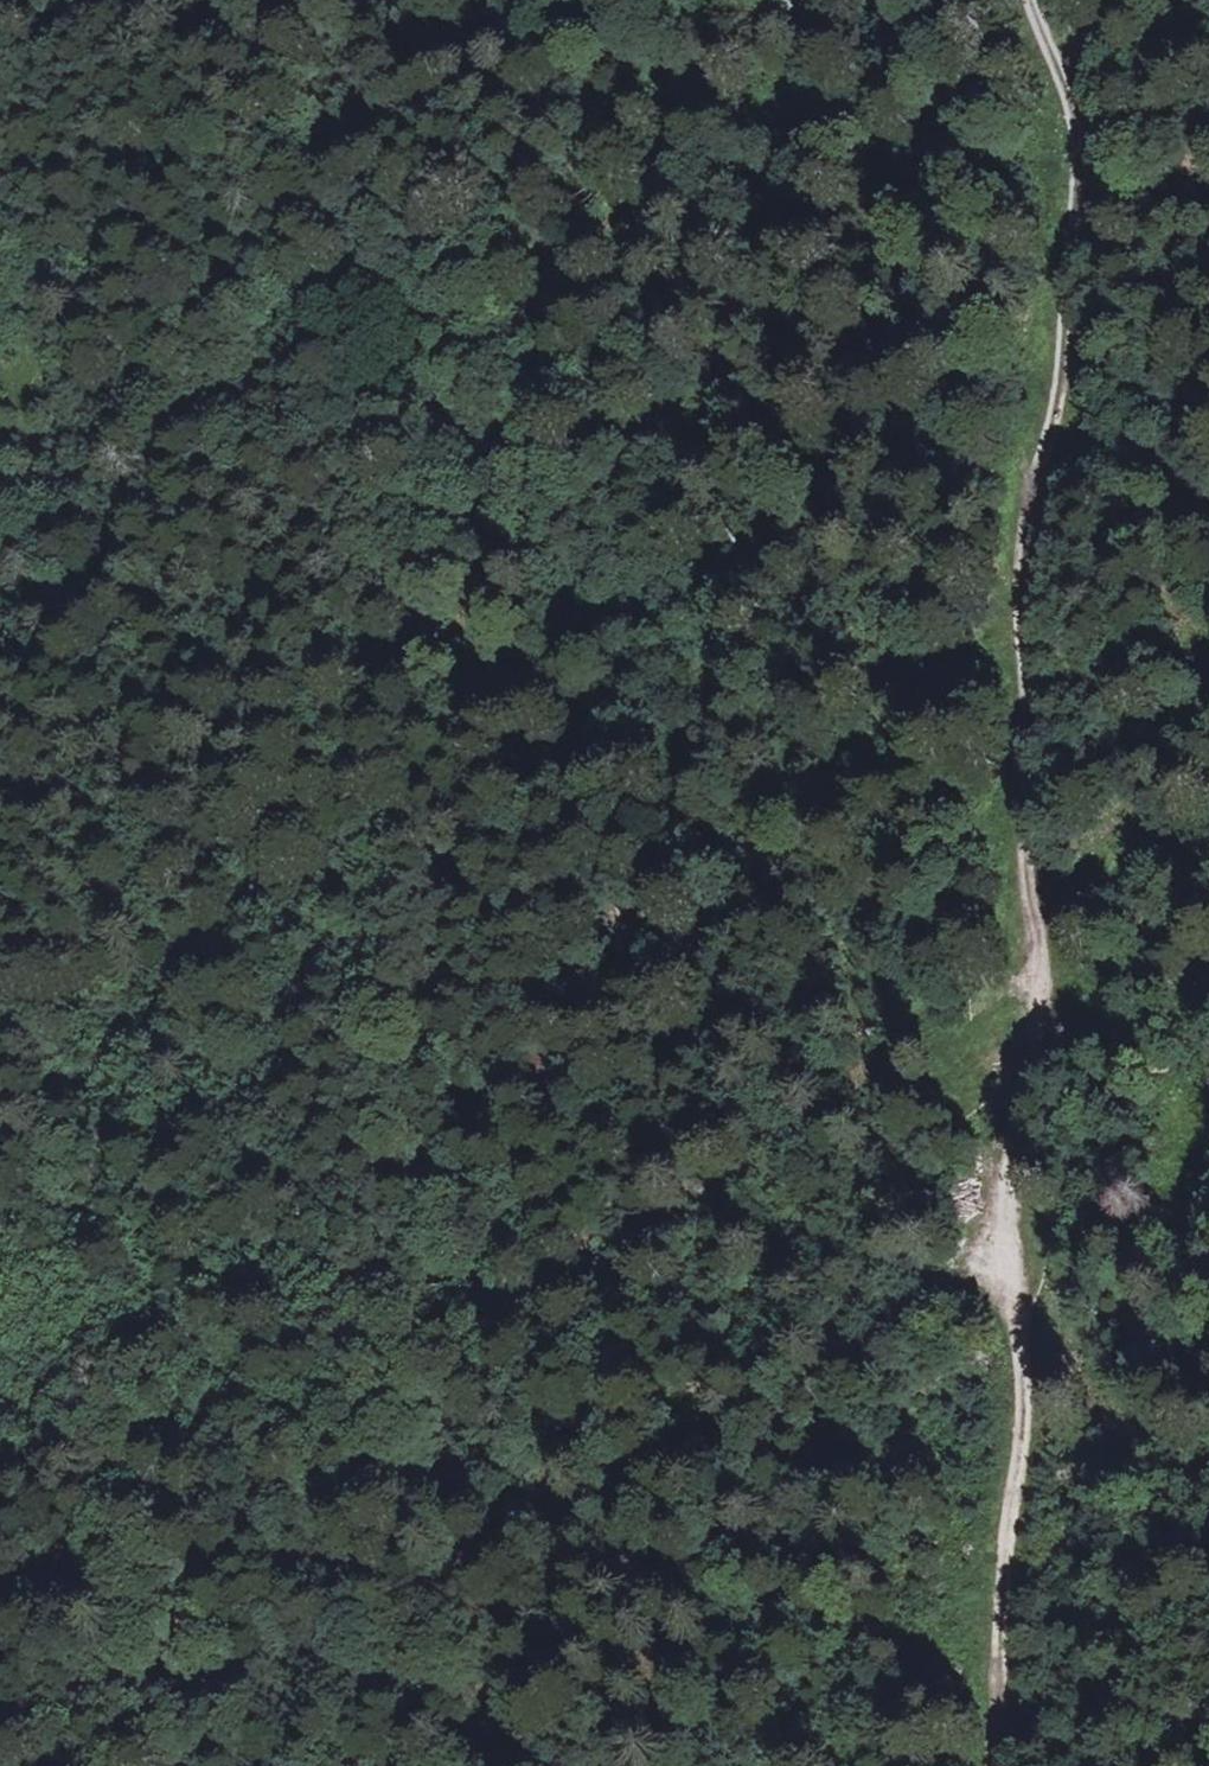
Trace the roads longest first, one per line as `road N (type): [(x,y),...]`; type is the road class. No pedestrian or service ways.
road 1 (track): [(1031,0),(1077,131),(1070,268),(1017,589),(1026,1052),(1003,1165),(1005,1239),(1021,1316)]
road 2 (track): [(1021,1316),(995,1756)]

